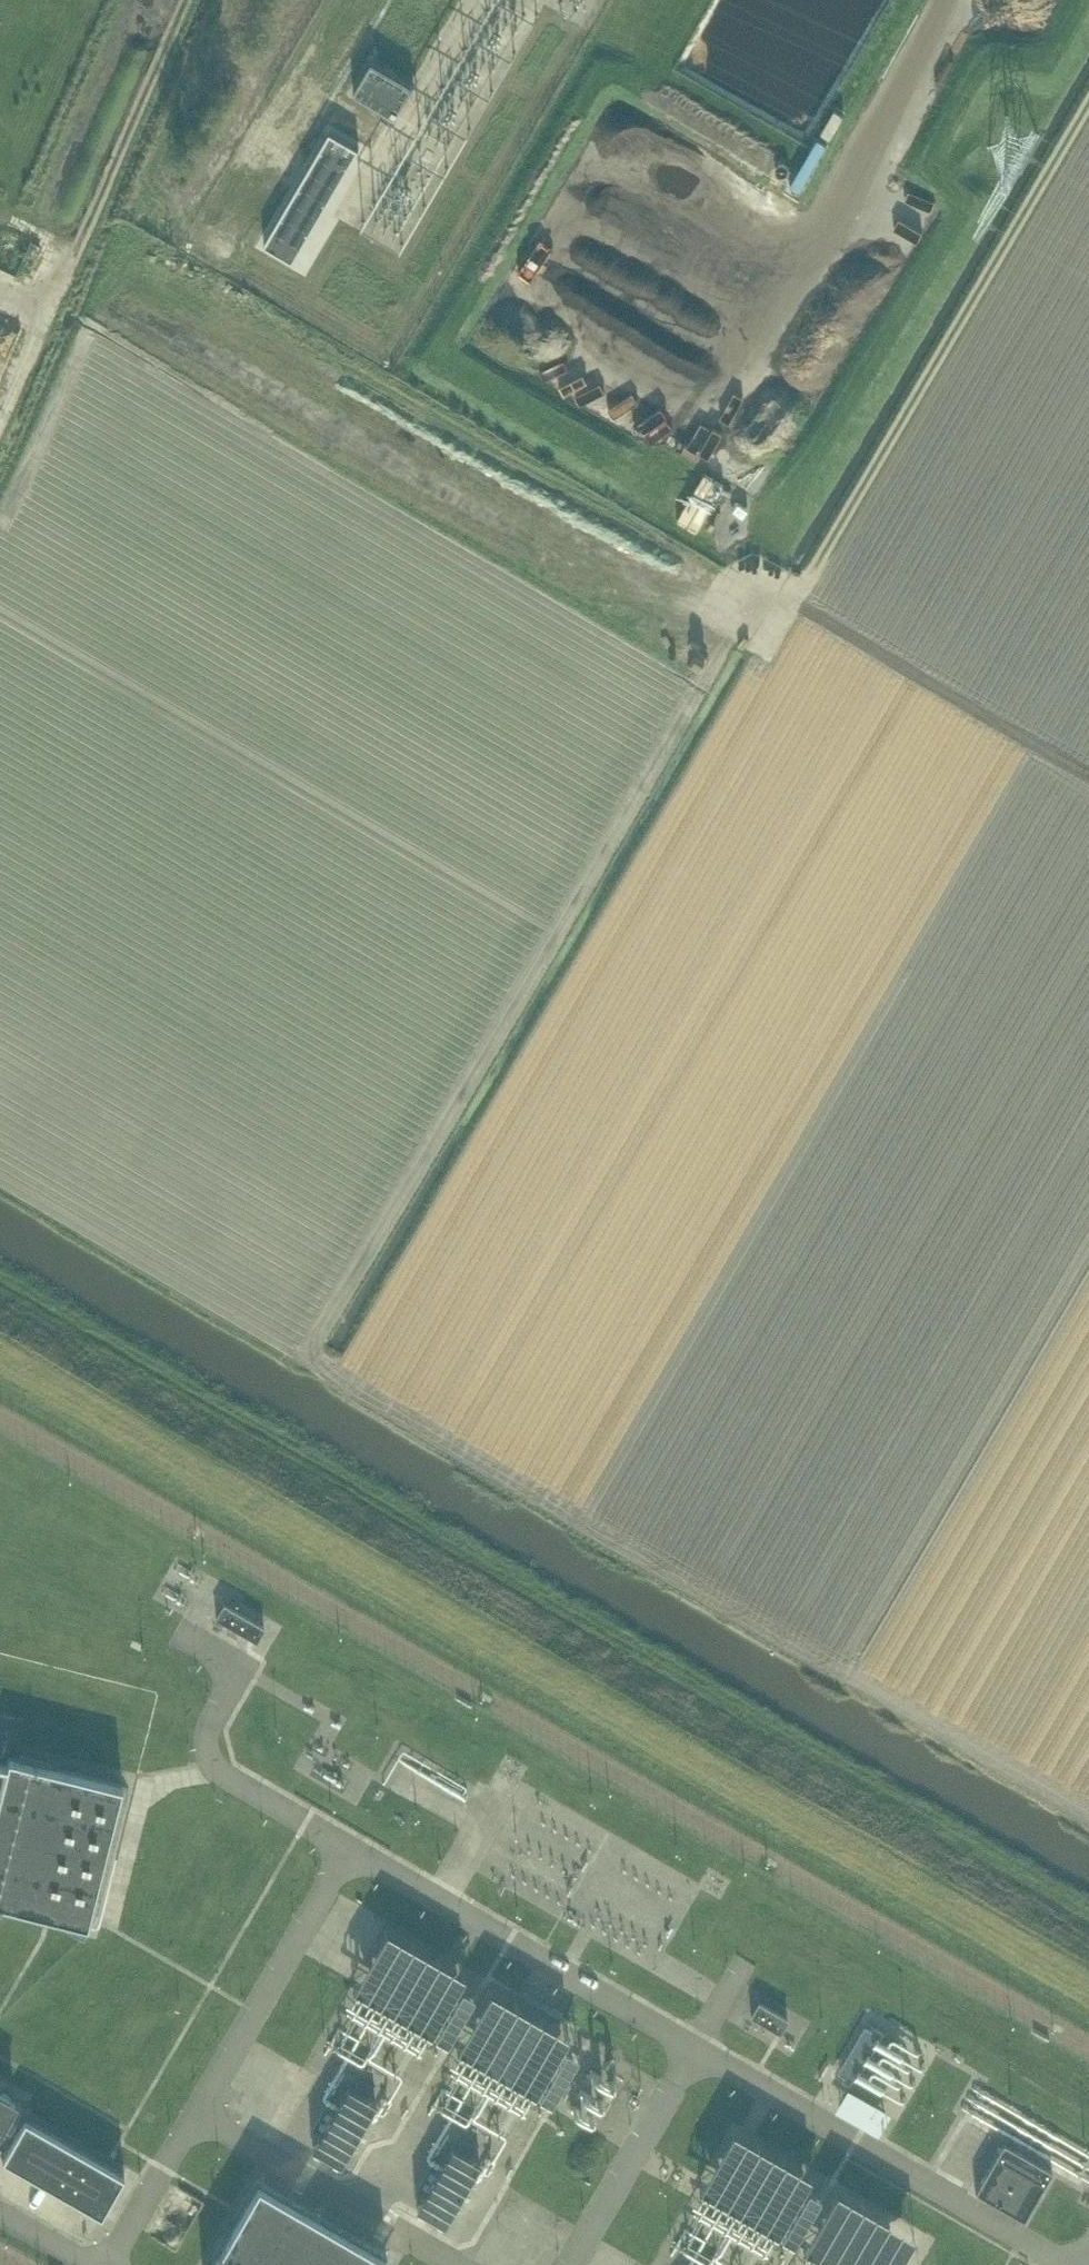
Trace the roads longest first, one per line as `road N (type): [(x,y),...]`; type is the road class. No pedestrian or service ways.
road 1 (track): [(781,613),(1088,98)]

